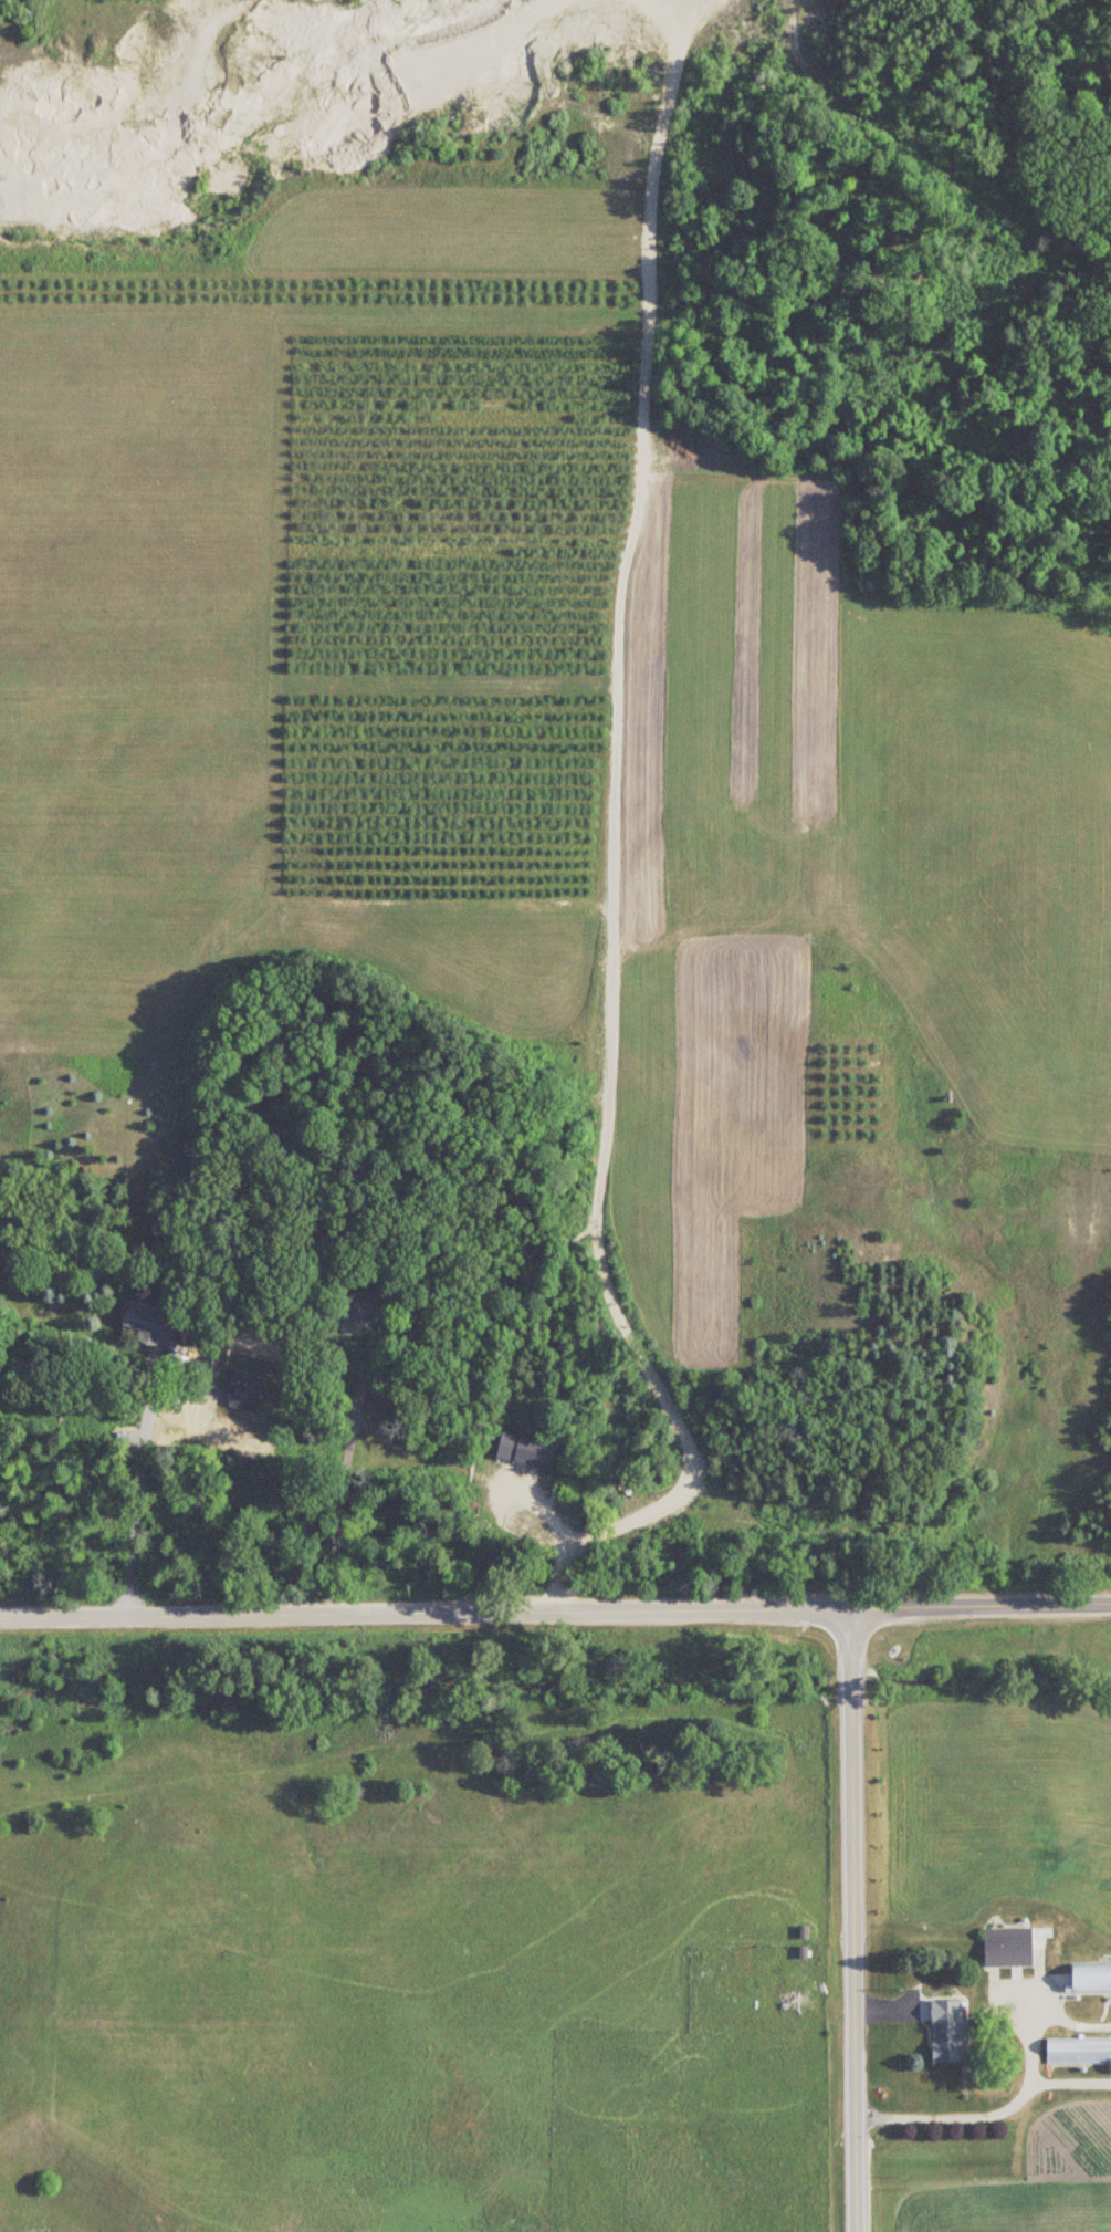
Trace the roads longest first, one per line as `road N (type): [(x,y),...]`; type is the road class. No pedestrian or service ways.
road 1 (track): [(554,1605),(553,1561),(578,1534),(690,1478),(674,1400),(564,1256),(547,1107),(569,889),(568,622),(608,481),(621,399),(619,356),(593,275),(579,160),(597,122),(647,71)]
road 2 (tertiary): [(0,1616),(1110,1598)]
road 3 (residential): [(854,2231),(849,1602)]

